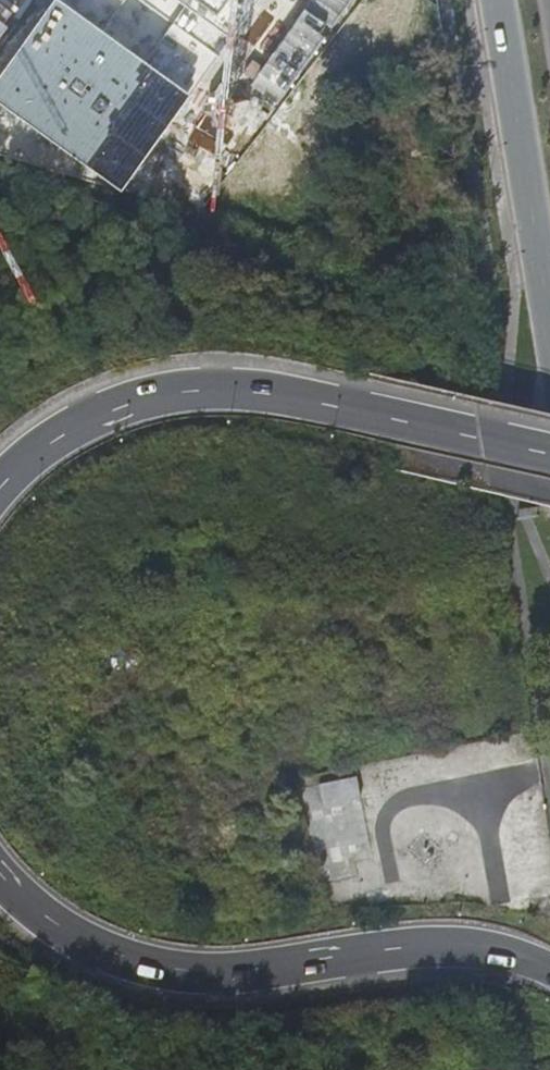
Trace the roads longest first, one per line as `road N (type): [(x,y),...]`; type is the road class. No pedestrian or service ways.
road 1 (motorway): [(549,466),(301,404),(201,390),(103,411),(38,444),(0,483)]
road 2 (motorway): [(0,888),(84,950),(152,973),(217,975),(436,944),(514,955),(549,970)]
road 3 (primary): [(497,0),(549,339)]

